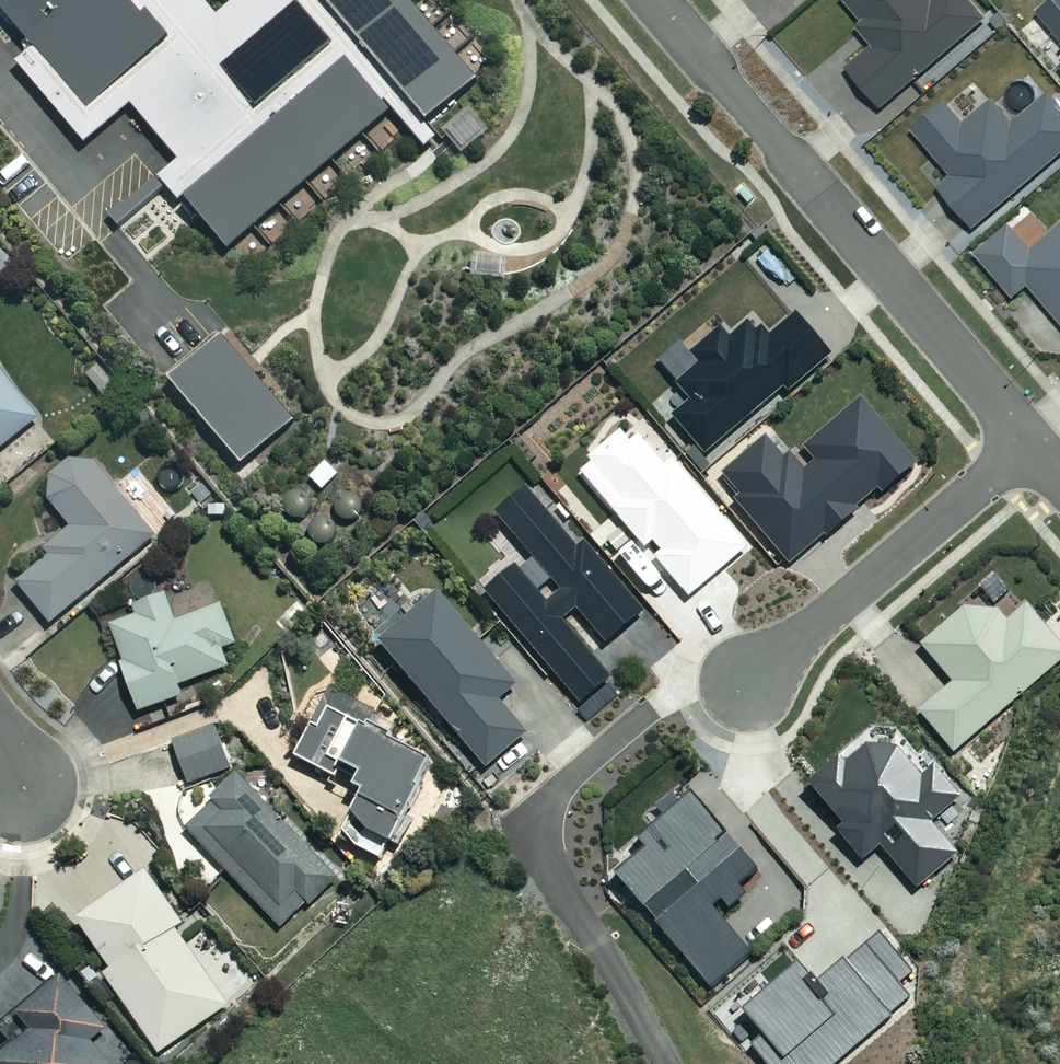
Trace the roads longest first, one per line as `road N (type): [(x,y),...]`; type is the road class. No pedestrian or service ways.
road 1 (residential): [(1030,443),(655,0)]
road 2 (residential): [(747,686),(1030,443)]

